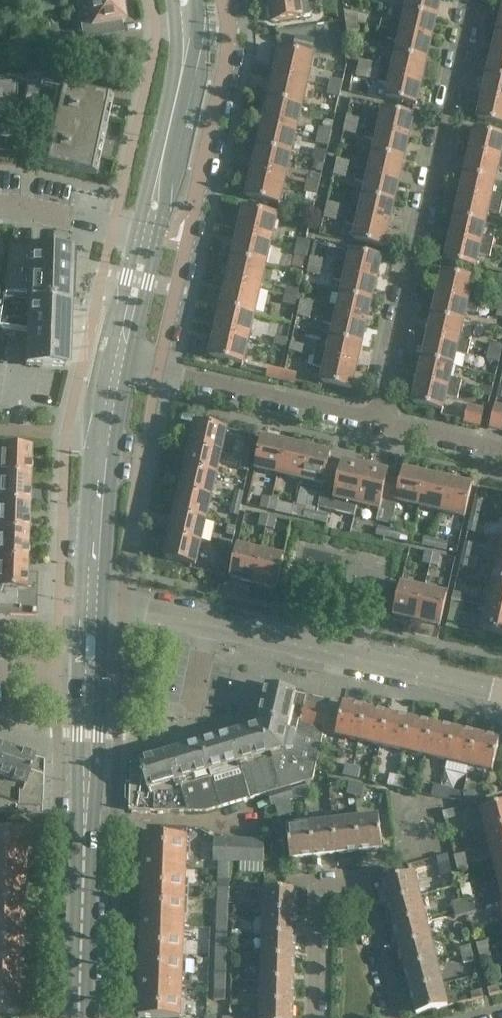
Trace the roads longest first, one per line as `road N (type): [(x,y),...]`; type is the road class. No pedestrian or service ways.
road 1 (residential): [(471,0),(375,420)]
road 2 (residential): [(501,692),(122,607)]
road 3 (residential): [(159,370),(223,62),(223,0)]
road 4 (tertiary): [(82,1017),(93,668)]
road 5 (residential): [(397,1017),(362,881),(322,884),(315,896),(313,1017)]
road 6 (tertiary): [(96,606),(107,416),(118,361)]
road 7 (residential): [(375,420),(159,370)]
road 8 (tertiary): [(151,237),(188,64),(186,30)]
road 9 (residential): [(151,237),(0,207)]
road 10 (residential): [(501,448),(375,420)]
road 11 (tertiary): [(118,361),(151,237)]

